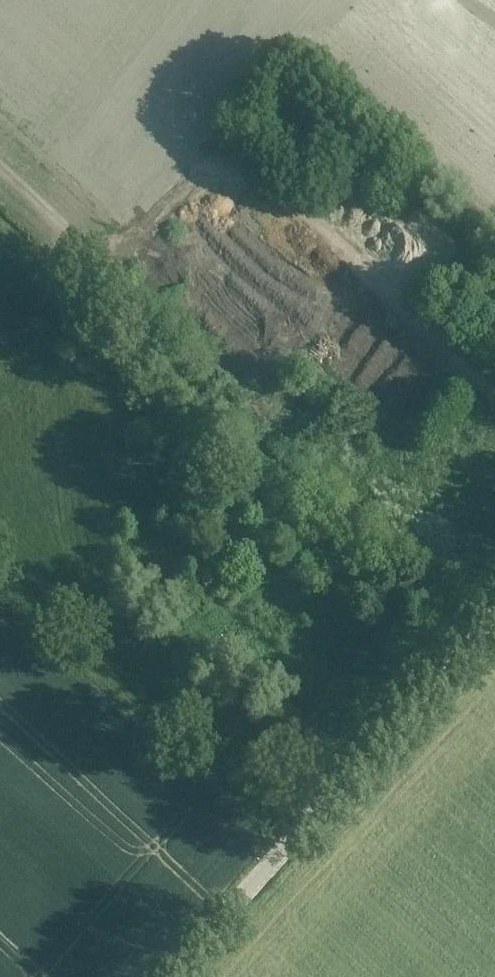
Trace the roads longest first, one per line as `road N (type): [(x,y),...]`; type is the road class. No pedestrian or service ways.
road 1 (track): [(78,239),(46,290),(67,545),(112,641),(177,700),(332,796)]
road 2 (track): [(494,391),(325,231),(240,174),(219,171),(200,180),(137,246),(114,252),(78,239),(0,168)]
road 3 (unclassified): [(170,976),(494,614)]

